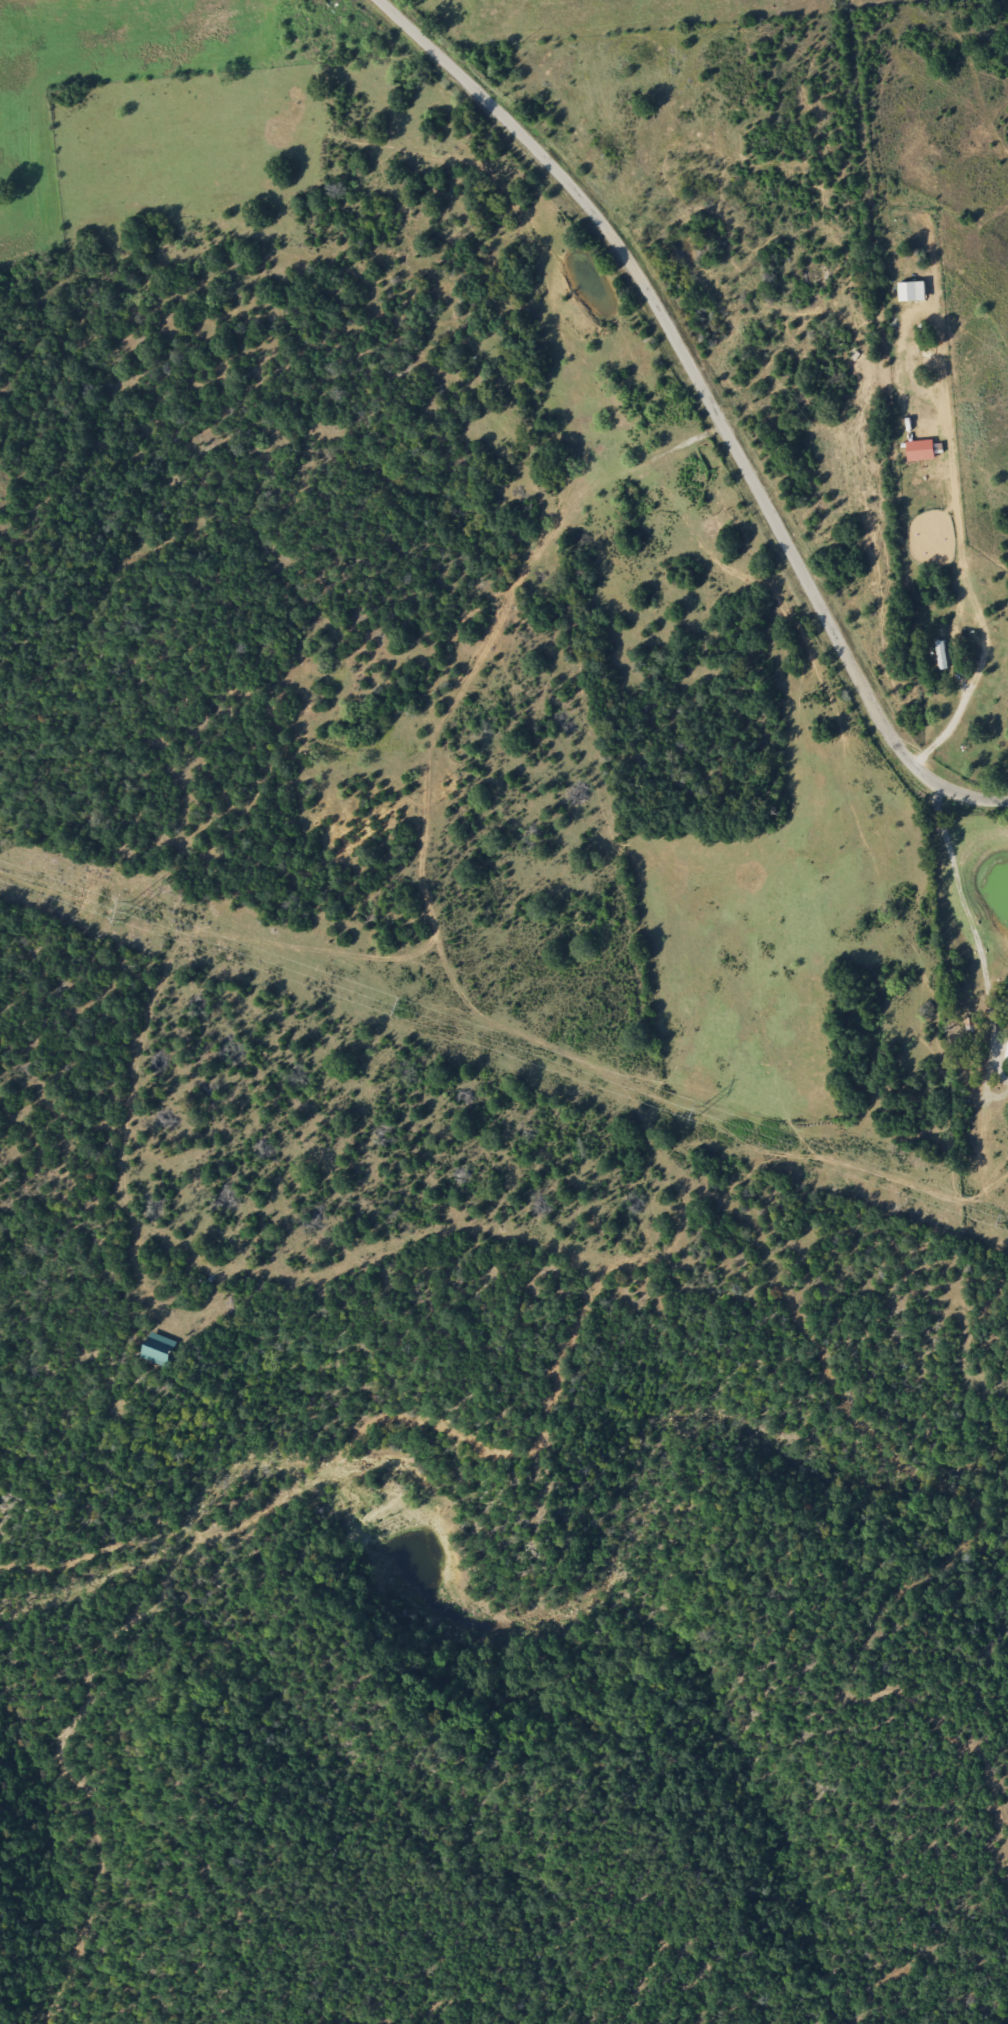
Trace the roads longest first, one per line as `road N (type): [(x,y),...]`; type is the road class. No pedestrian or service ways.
road 1 (residential): [(1007,803),(949,794),(920,780),(895,753),(619,249),(475,92),(375,0)]

